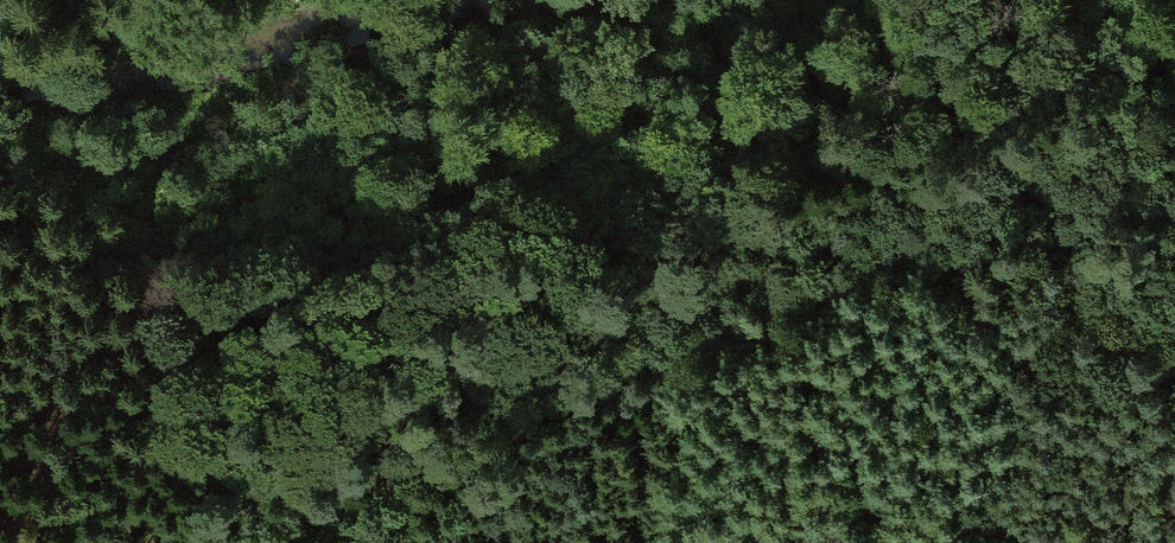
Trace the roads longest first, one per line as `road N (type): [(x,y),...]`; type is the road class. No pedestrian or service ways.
road 1 (track): [(0,151),(98,153),(208,142),(370,90),(428,82),(521,41),(709,28),(772,0)]
road 2 (track): [(365,542),(567,405),(937,271),(1067,246)]

